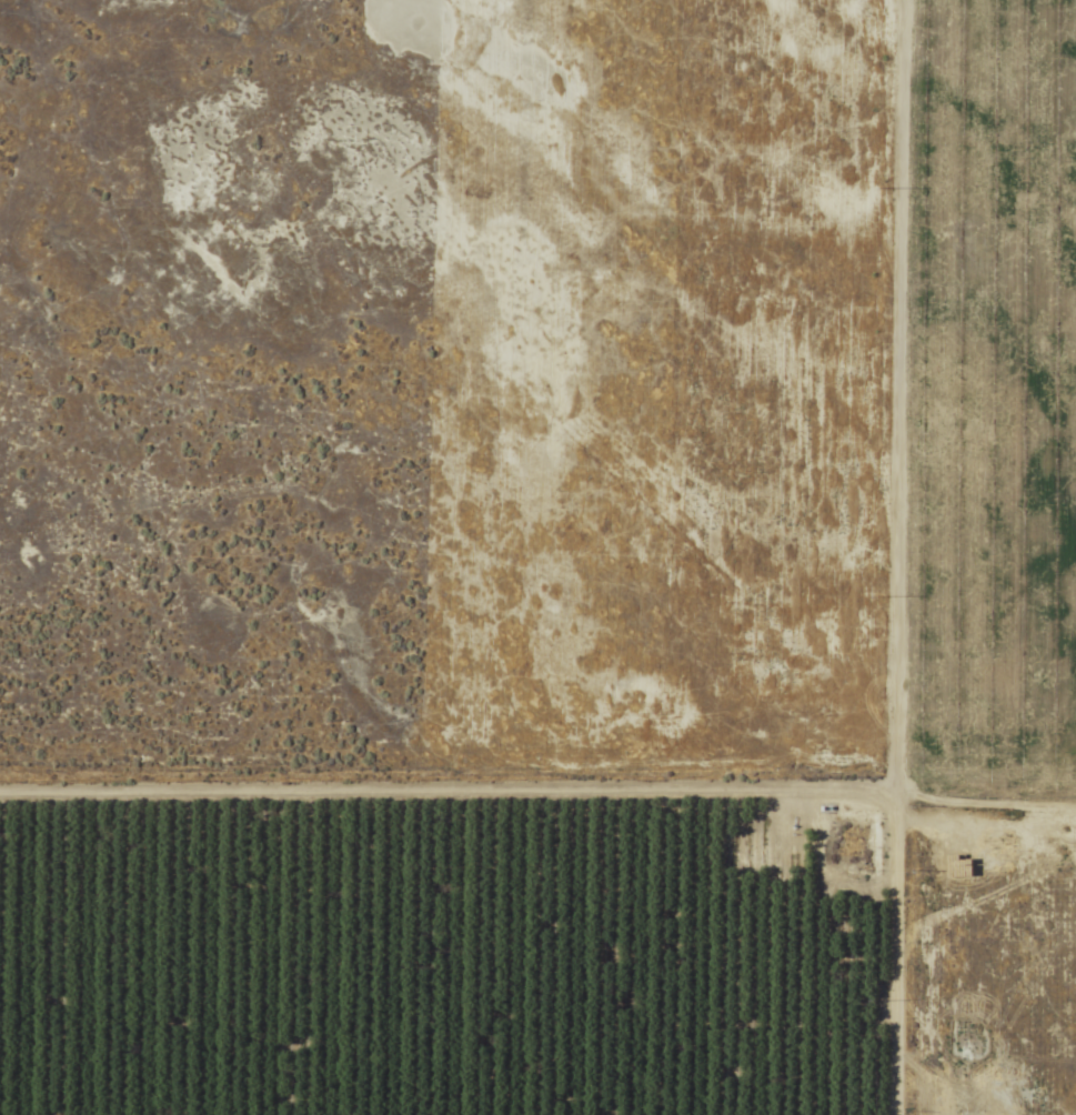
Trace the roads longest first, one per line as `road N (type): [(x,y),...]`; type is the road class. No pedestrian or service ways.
road 1 (residential): [(897,1114),(910,0)]

